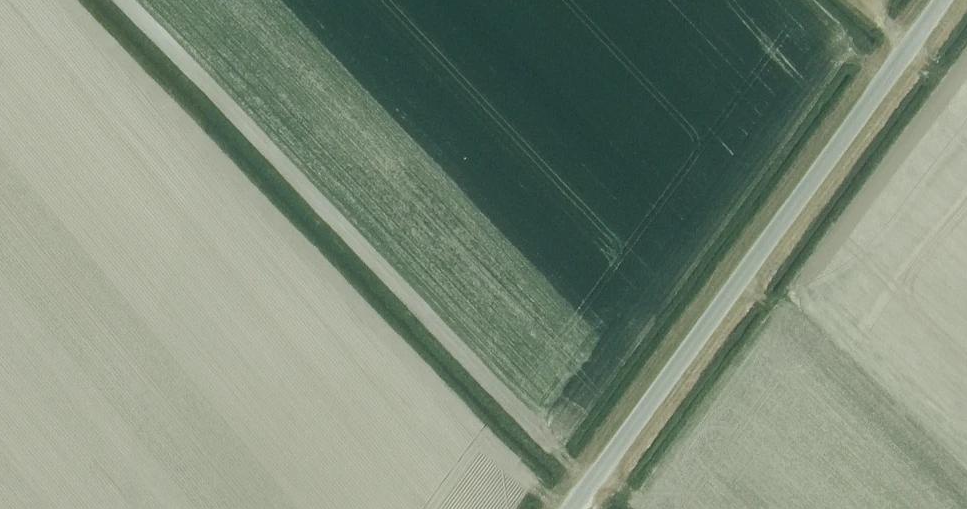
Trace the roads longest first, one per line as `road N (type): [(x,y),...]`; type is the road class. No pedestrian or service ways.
road 1 (unclassified): [(573,508),(951,0)]

